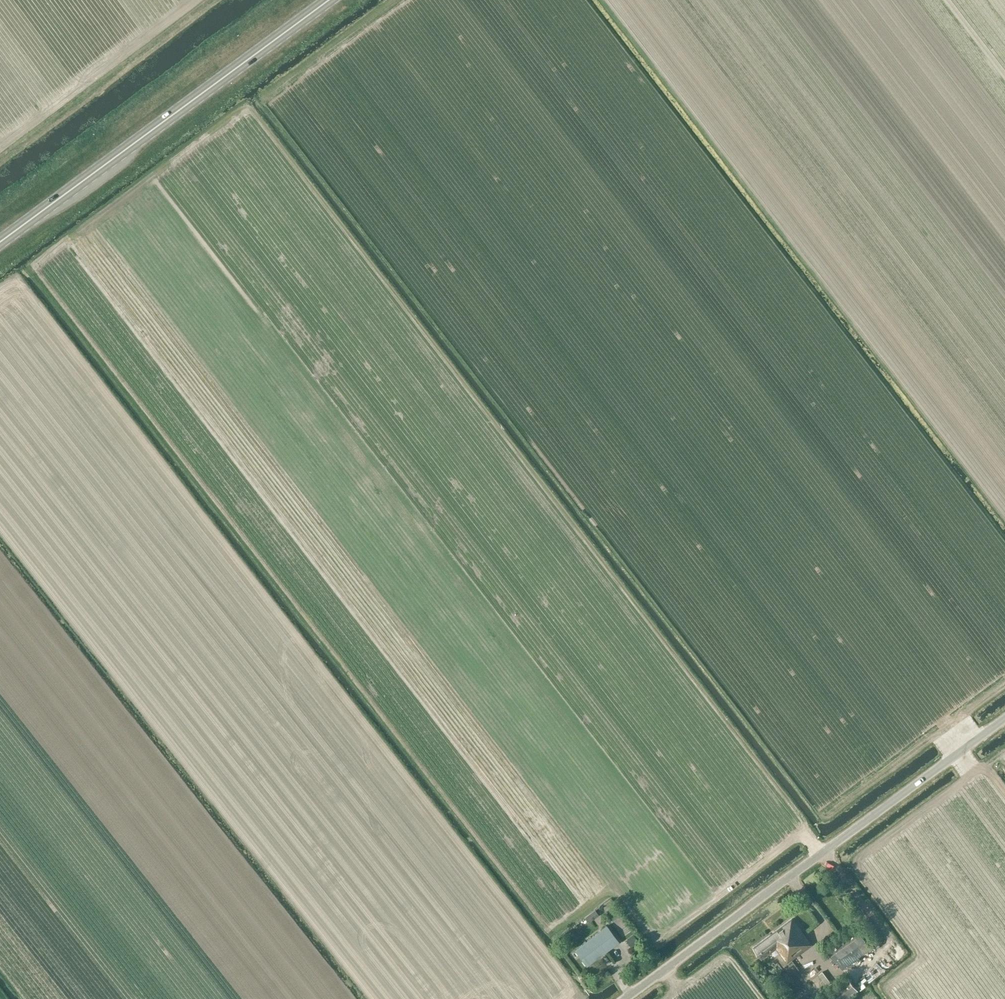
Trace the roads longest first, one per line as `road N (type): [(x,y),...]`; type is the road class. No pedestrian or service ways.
road 1 (unclassified): [(626,998),(1004,718)]
road 2 (primary): [(0,247),(335,0)]

